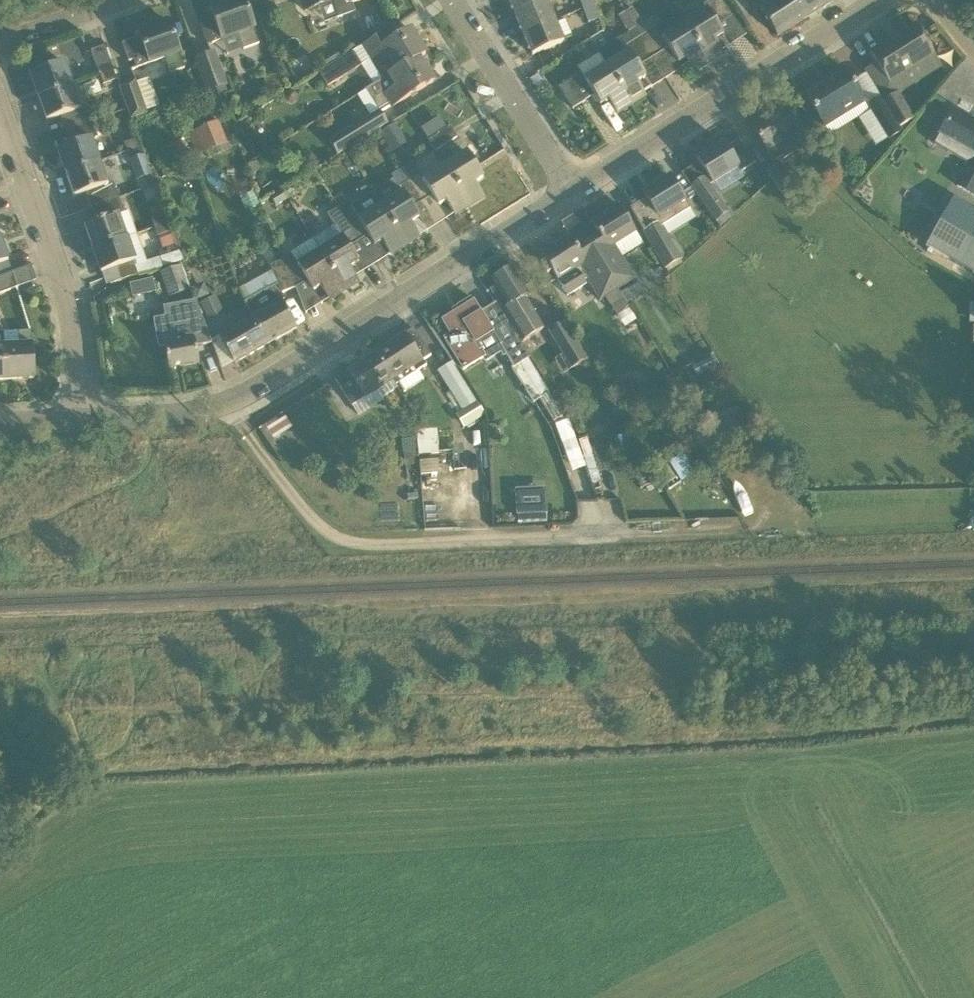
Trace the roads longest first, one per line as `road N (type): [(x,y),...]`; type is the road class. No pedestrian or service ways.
road 1 (residential): [(83,418),(223,404),(572,193)]
road 2 (residential): [(572,193),(883,0)]
road 3 (residential): [(83,418),(70,305),(0,116)]
road 4 (residential): [(572,193),(453,0)]

